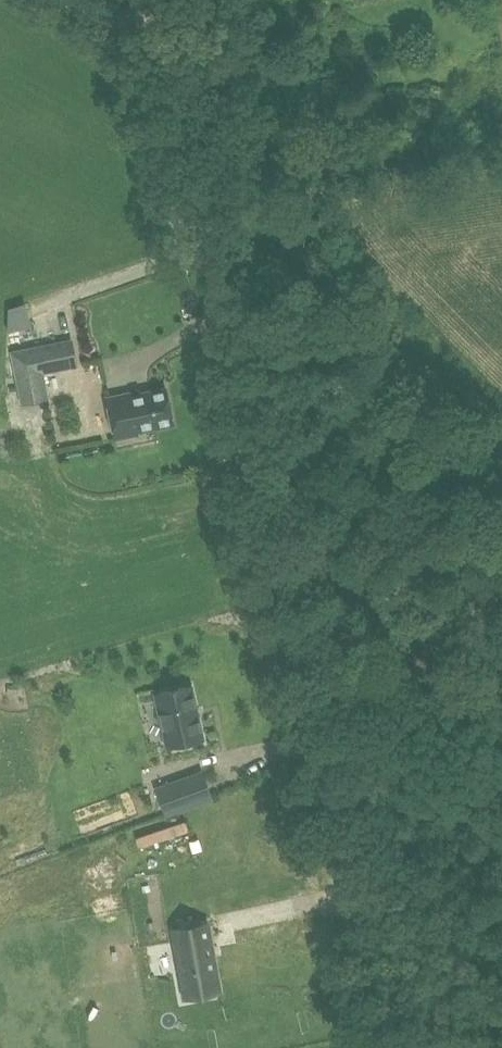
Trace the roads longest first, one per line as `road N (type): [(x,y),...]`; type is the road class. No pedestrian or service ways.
road 1 (unclassified): [(382,1047),(208,191),(161,0)]
road 2 (track): [(501,139),(288,178)]

